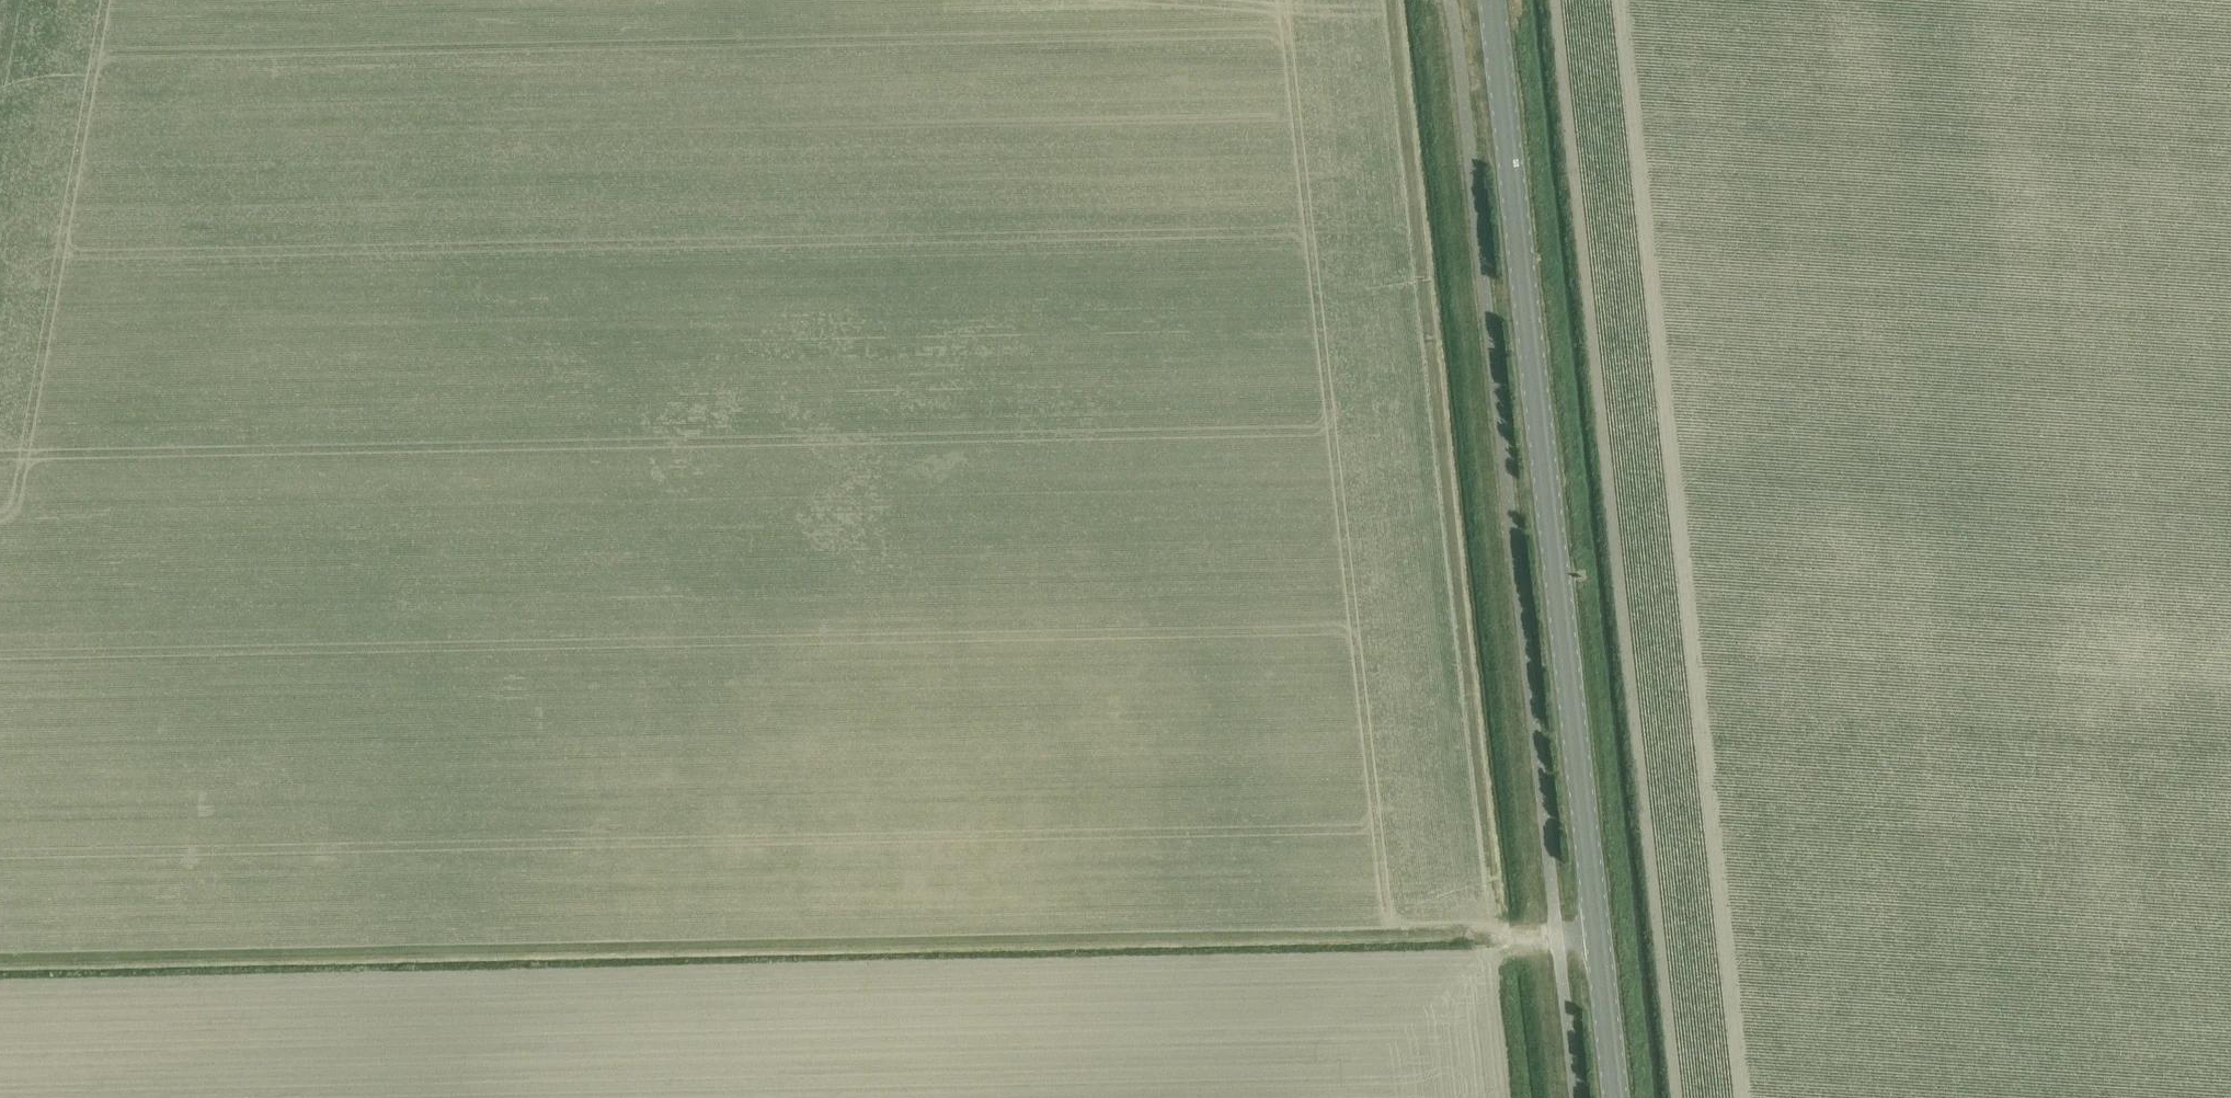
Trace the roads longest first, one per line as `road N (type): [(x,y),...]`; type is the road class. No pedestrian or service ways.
road 1 (tertiary): [(1614,1097),(1492,0)]

